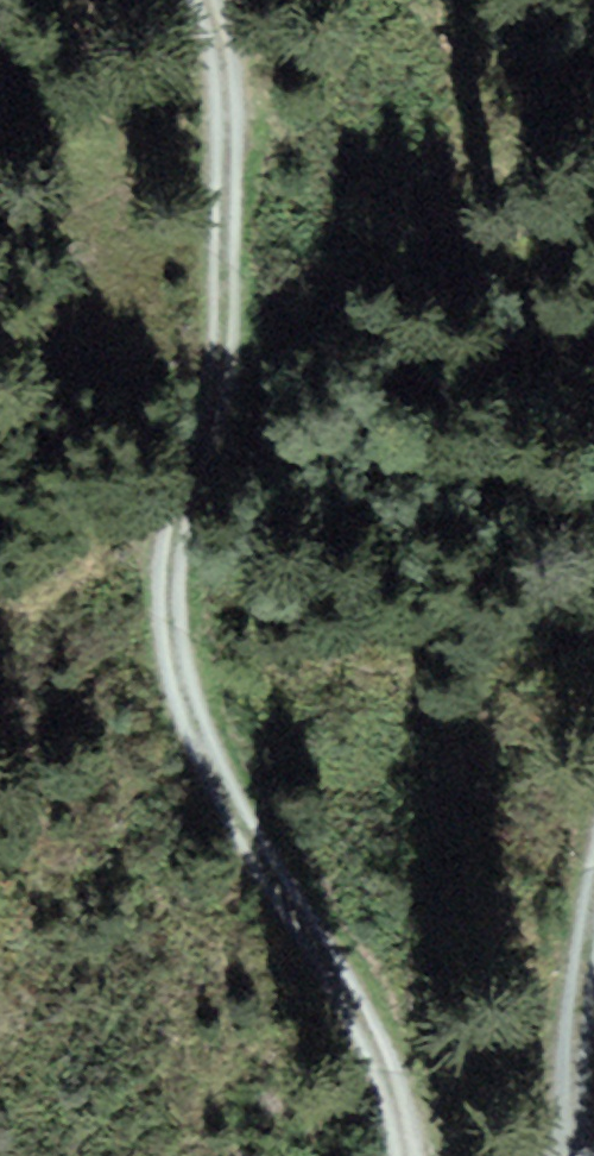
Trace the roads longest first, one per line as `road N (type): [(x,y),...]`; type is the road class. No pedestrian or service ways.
road 1 (track): [(206,0),(216,15),(227,250),(218,399),(168,564),(188,677),(231,806),(345,973),(409,1155)]
road 2 (track): [(572,1155),(593,954)]

